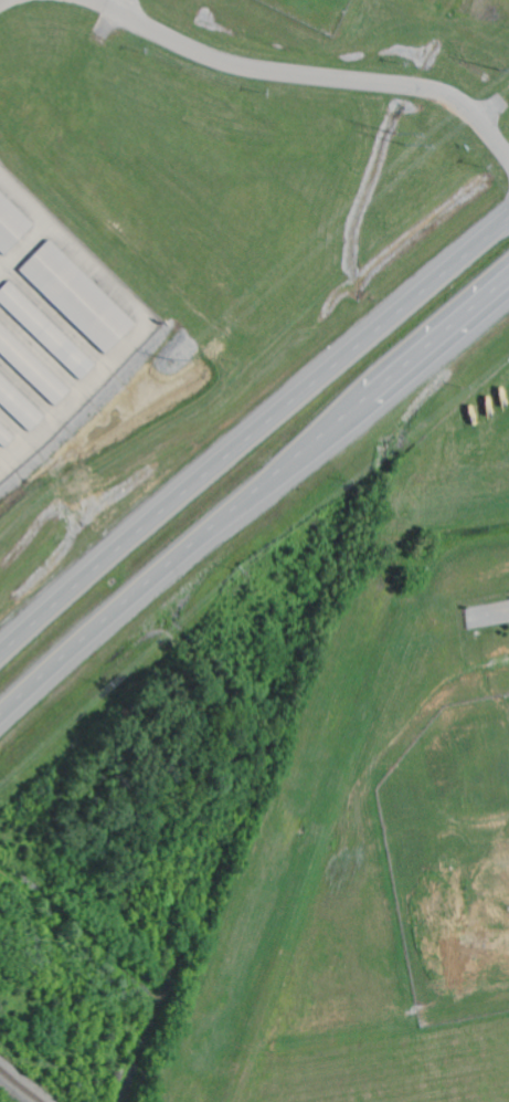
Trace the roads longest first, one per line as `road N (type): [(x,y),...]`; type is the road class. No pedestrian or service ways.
road 1 (trunk): [(0,725),(508,286)]
road 2 (trunk): [(508,219),(0,654)]
road 3 (residential): [(93,0),(235,67),(447,96),(466,106),(508,157)]

